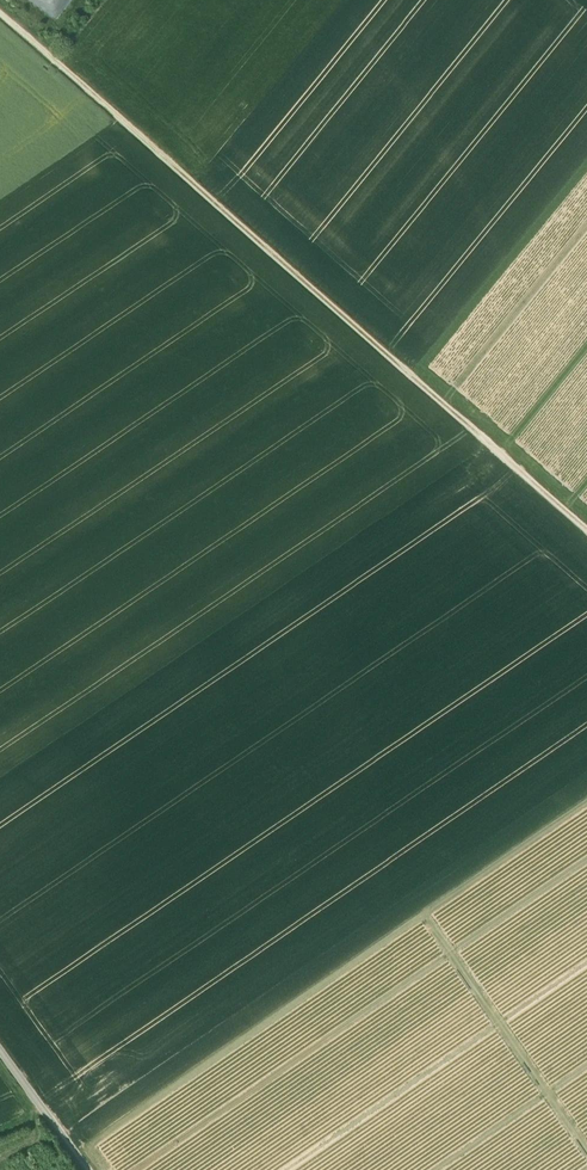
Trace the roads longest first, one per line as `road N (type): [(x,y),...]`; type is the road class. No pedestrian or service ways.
road 1 (track): [(0,12),(586,529)]
road 2 (track): [(89,1169),(0,1045)]

